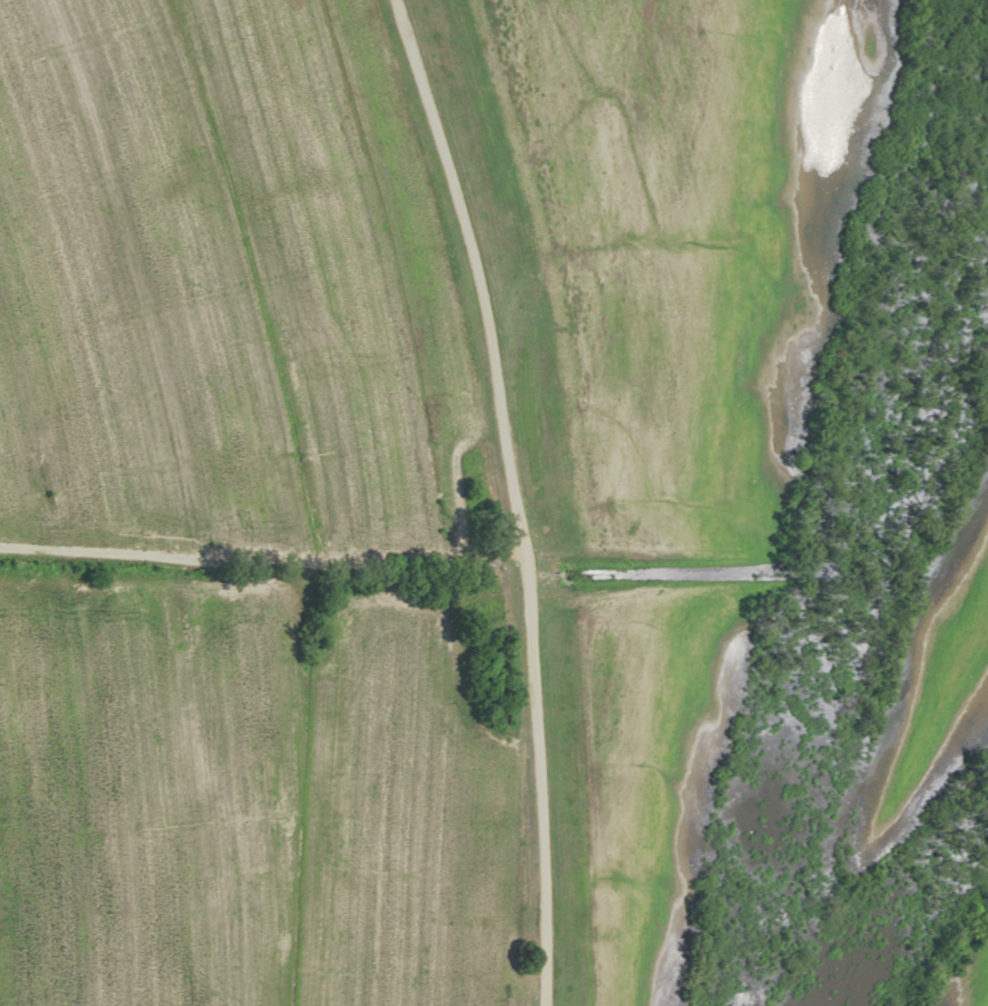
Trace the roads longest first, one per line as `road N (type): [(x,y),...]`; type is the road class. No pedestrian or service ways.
road 1 (residential): [(391,0),(452,188),(505,415),(538,775),(539,1005)]
road 2 (residential): [(512,547),(243,557),(0,550)]

